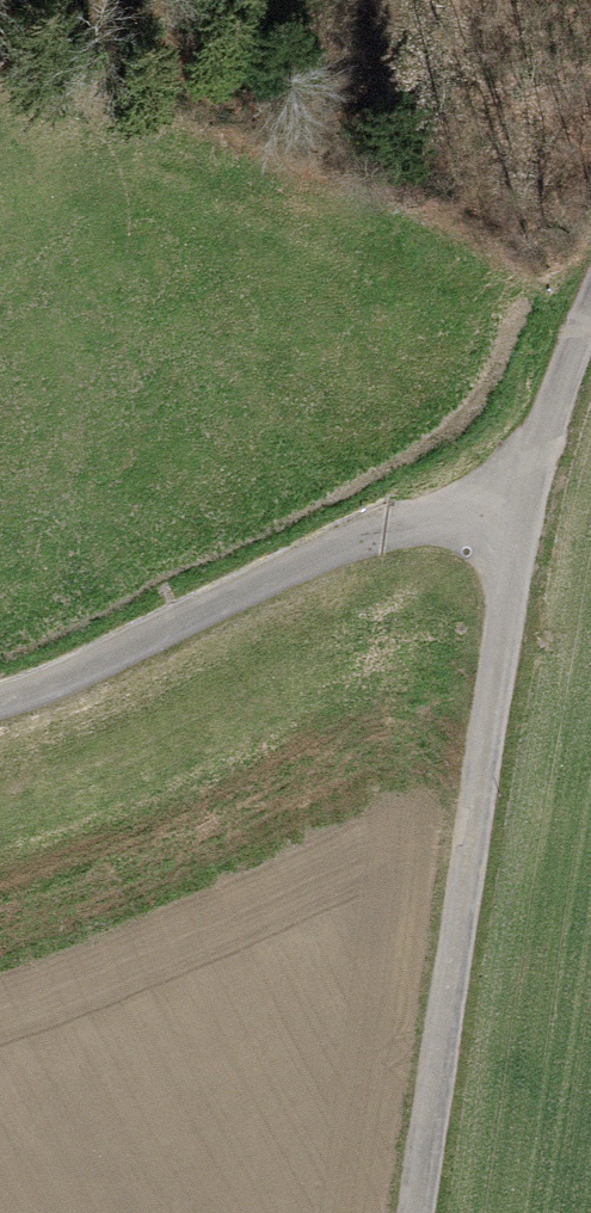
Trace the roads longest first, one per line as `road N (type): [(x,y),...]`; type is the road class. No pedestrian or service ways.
road 1 (unclassified): [(590,305),(525,501),(420,1212)]
road 2 (track): [(525,501),(345,544),(0,701)]

